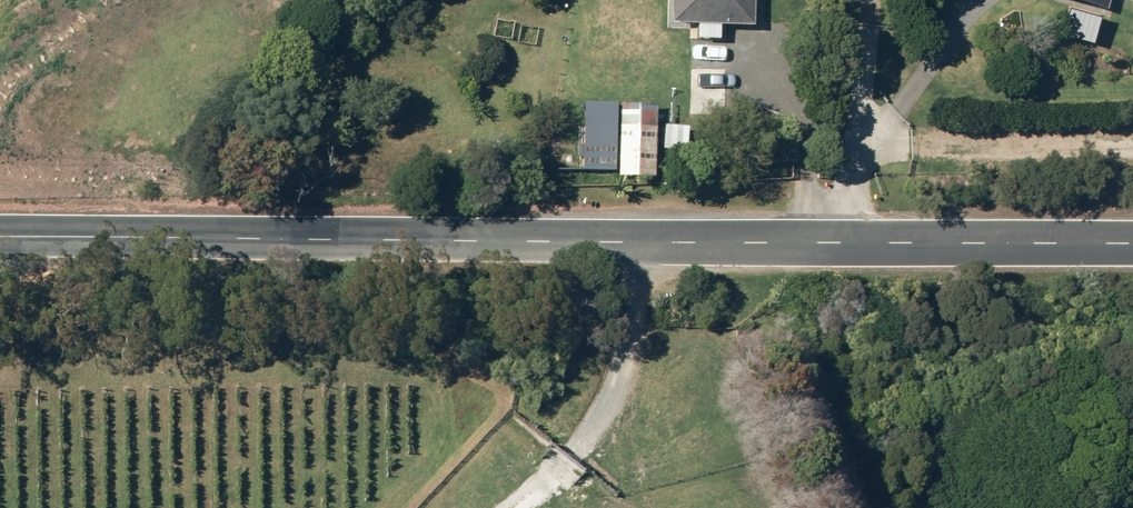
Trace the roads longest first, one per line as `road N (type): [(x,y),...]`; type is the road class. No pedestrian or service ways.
road 1 (tertiary): [(0,236),(1132,241)]
road 2 (track): [(513,507),(561,470),(635,375),(609,239)]

